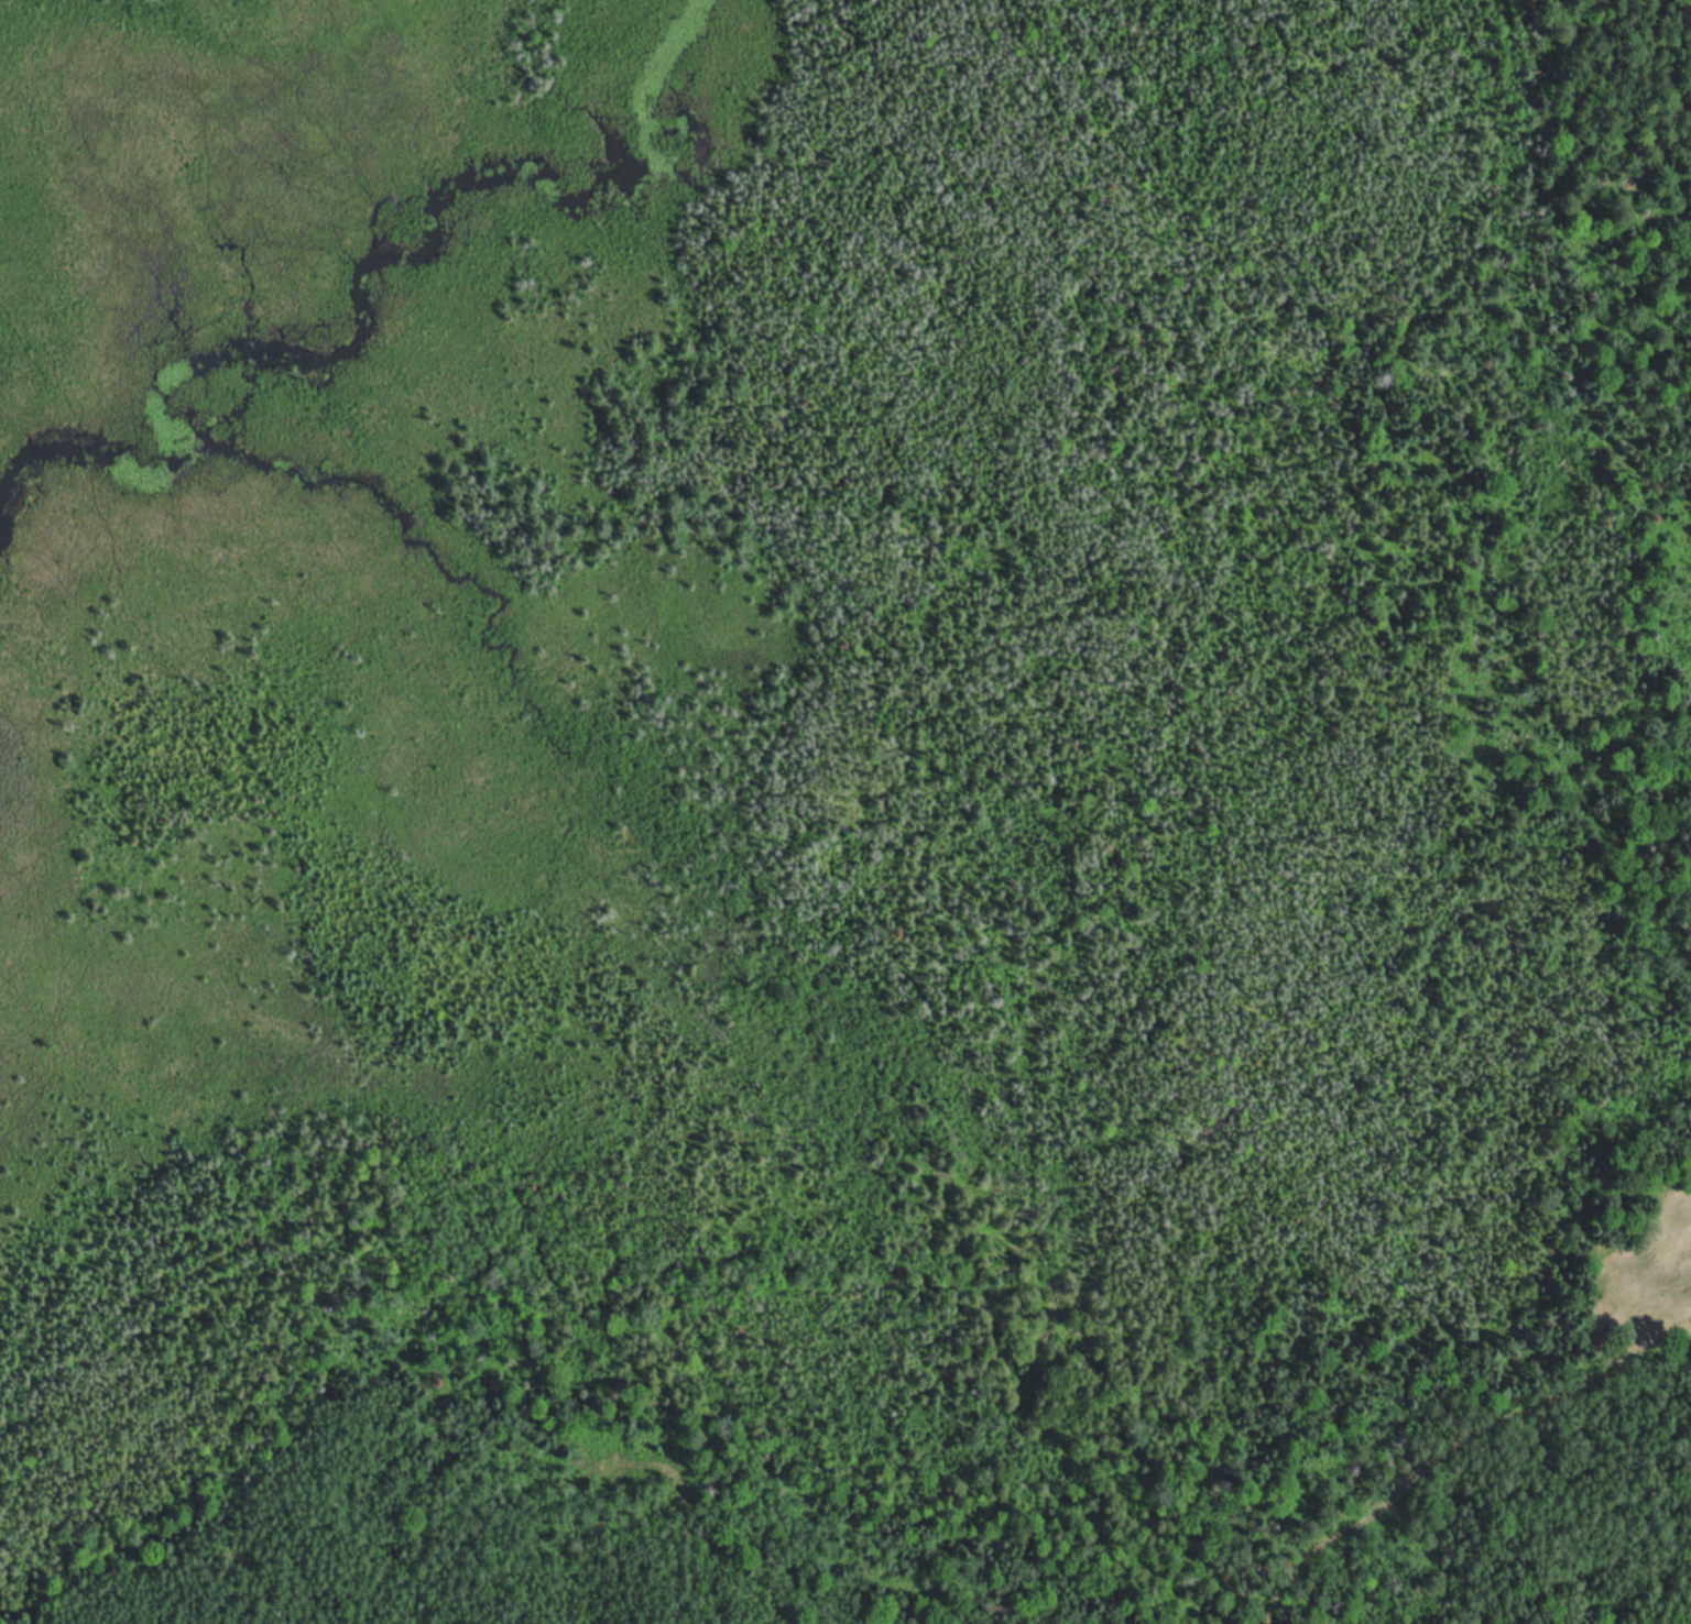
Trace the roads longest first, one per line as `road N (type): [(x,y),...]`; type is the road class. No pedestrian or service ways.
road 1 (track): [(1690,1317),(1669,1343),(1417,1474),(1298,1549),(1268,1623)]

